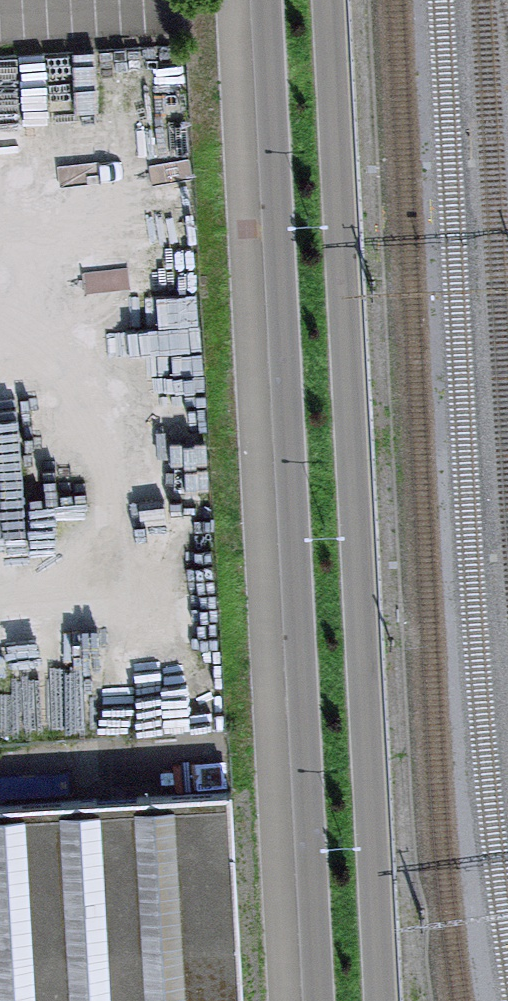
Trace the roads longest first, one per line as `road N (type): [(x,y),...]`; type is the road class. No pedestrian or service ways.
road 1 (primary): [(381,1000),(328,0)]
road 2 (primary): [(266,0),(316,1000)]

